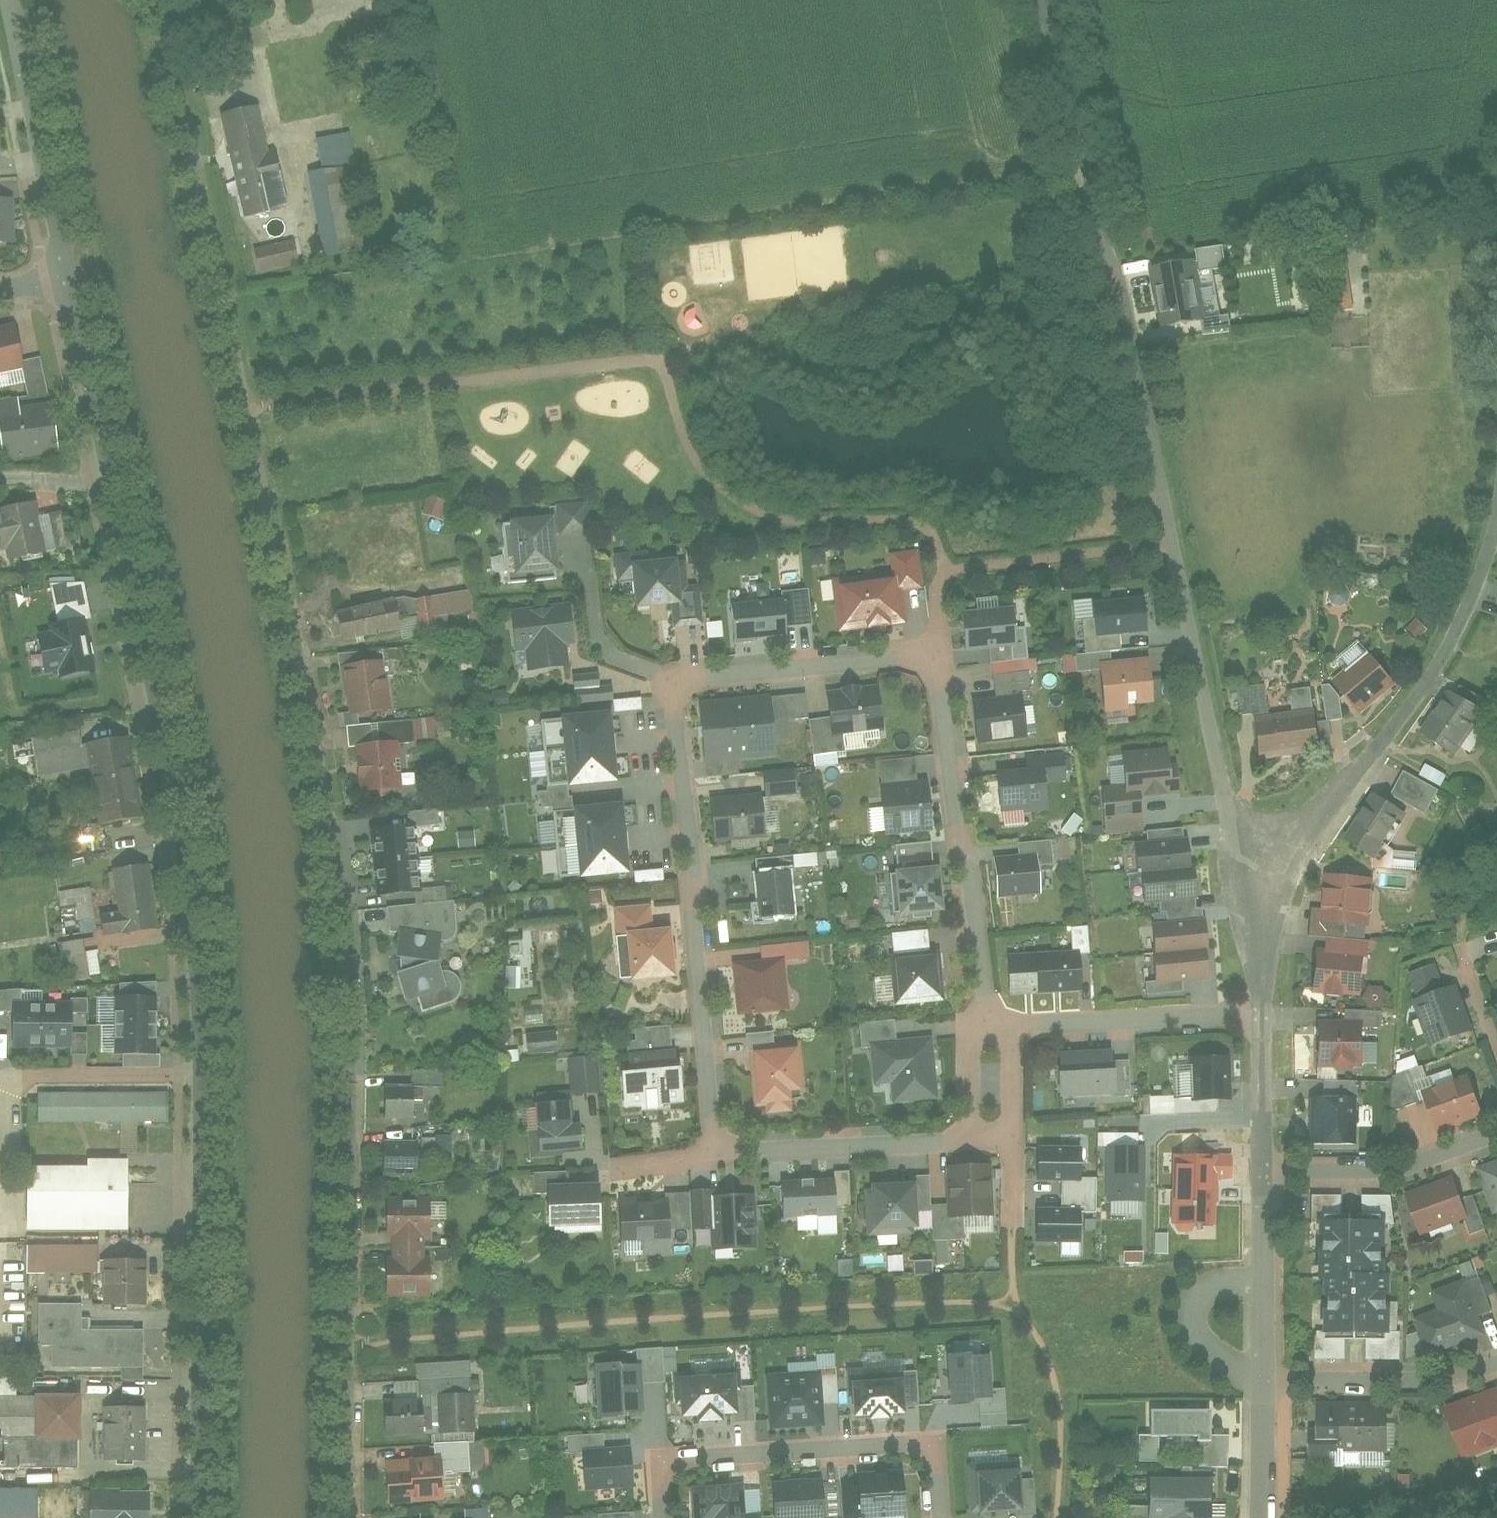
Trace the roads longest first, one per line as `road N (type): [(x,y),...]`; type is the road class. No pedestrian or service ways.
road 1 (residential): [(168,0),(322,720),(336,835),(345,1010),(341,1517)]
road 2 (residential): [(60,278),(181,874),(192,1096),(192,1517)]
road 3 (residential): [(1018,1028),(993,1016),(985,997),(943,682),(930,663),(900,658),(695,681),(674,708),(714,1138),(739,1154)]
road 4 (residential): [(1242,869),(1177,542),(1044,0)]
road 5 (residential): [(1496,529),(1449,658),(1306,836),(1242,869)]
road 6 (residential): [(941,1517),(939,1463),(912,1444),(686,1457),(663,1486),(664,1517)]
road 7 (residential): [(739,1154),(994,1141),(1015,1126),(1018,1028)]
road 8 (residential): [(4,0),(60,278)]
road 9 (residential): [(1262,1016),(1018,1028)]
road 10 (residential): [(1496,1135),(1398,1170),(1266,1164)]
road 11 (residential): [(1266,1381),(1450,1376),(1496,1363)]
road 12 (residential): [(1266,1381),(1266,1164)]
road 13 (residential): [(1262,1016),(1242,869)]
road 14 (residential): [(1266,1164),(1262,1016)]
road 15 (residential): [(1266,1517),(1266,1381)]
road 16 (residential): [(739,1154),(610,1169)]

